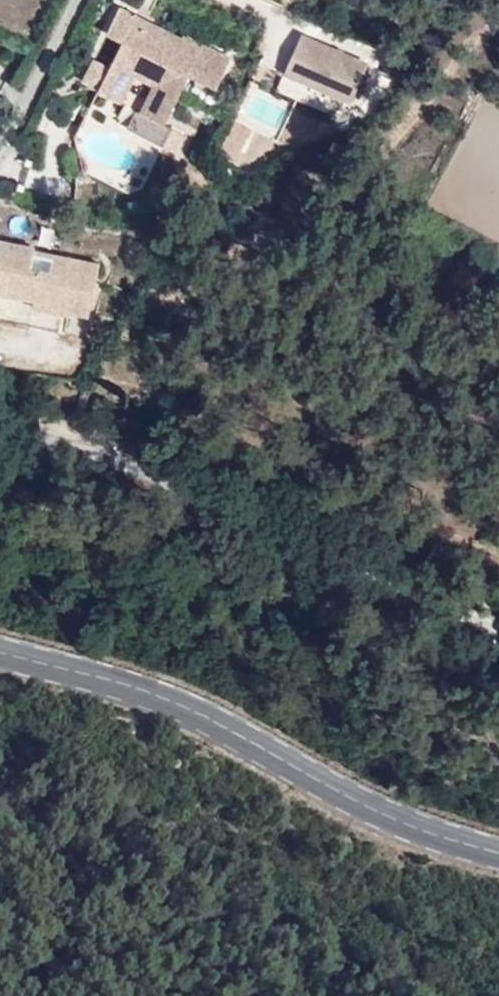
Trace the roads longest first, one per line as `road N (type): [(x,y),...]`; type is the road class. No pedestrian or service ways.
road 1 (primary): [(498,851),(358,802),(183,705),(0,652)]
road 2 (unclassified): [(498,622),(142,467),(55,440),(0,435)]

